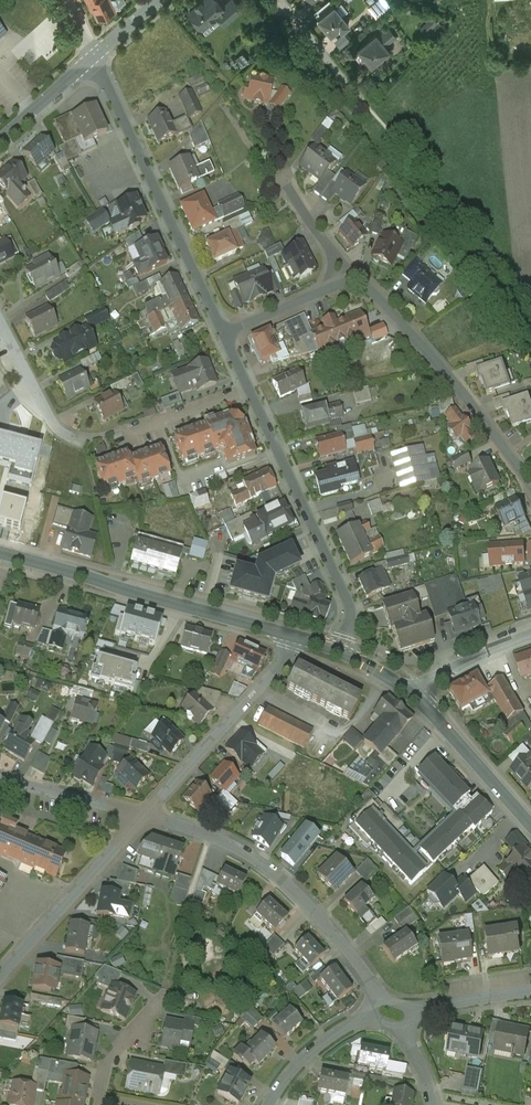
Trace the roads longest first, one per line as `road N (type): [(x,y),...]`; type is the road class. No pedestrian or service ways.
road 1 (residential): [(223,334),(341,283),(359,283),(450,379),(530,489)]
road 2 (residential): [(223,334),(350,607),(341,652)]
road 3 (secondary): [(0,553),(298,636)]
road 4 (residential): [(378,1000),(344,946),(268,868),(234,847),(144,814)]
road 5 (residential): [(93,58),(223,334)]
road 6 (residential): [(298,636),(144,814)]
road 7 (residential): [(144,814),(0,975)]
road 8 (secondary): [(414,695),(530,825)]
road 9 (residential): [(280,0),(391,134)]
road 10 (residential): [(0,324),(56,428),(85,439)]
road 11 (residential): [(0,780),(144,814)]
road 12 (residential): [(373,1016),(317,1047),(268,1104)]
road 13 (unclassified): [(414,695),(530,636)]
road 14 (residential): [(99,1104),(107,1064),(164,996)]
road 15 (tertiary): [(0,140),(93,58)]
road 16 (residential): [(530,990),(410,1011)]

